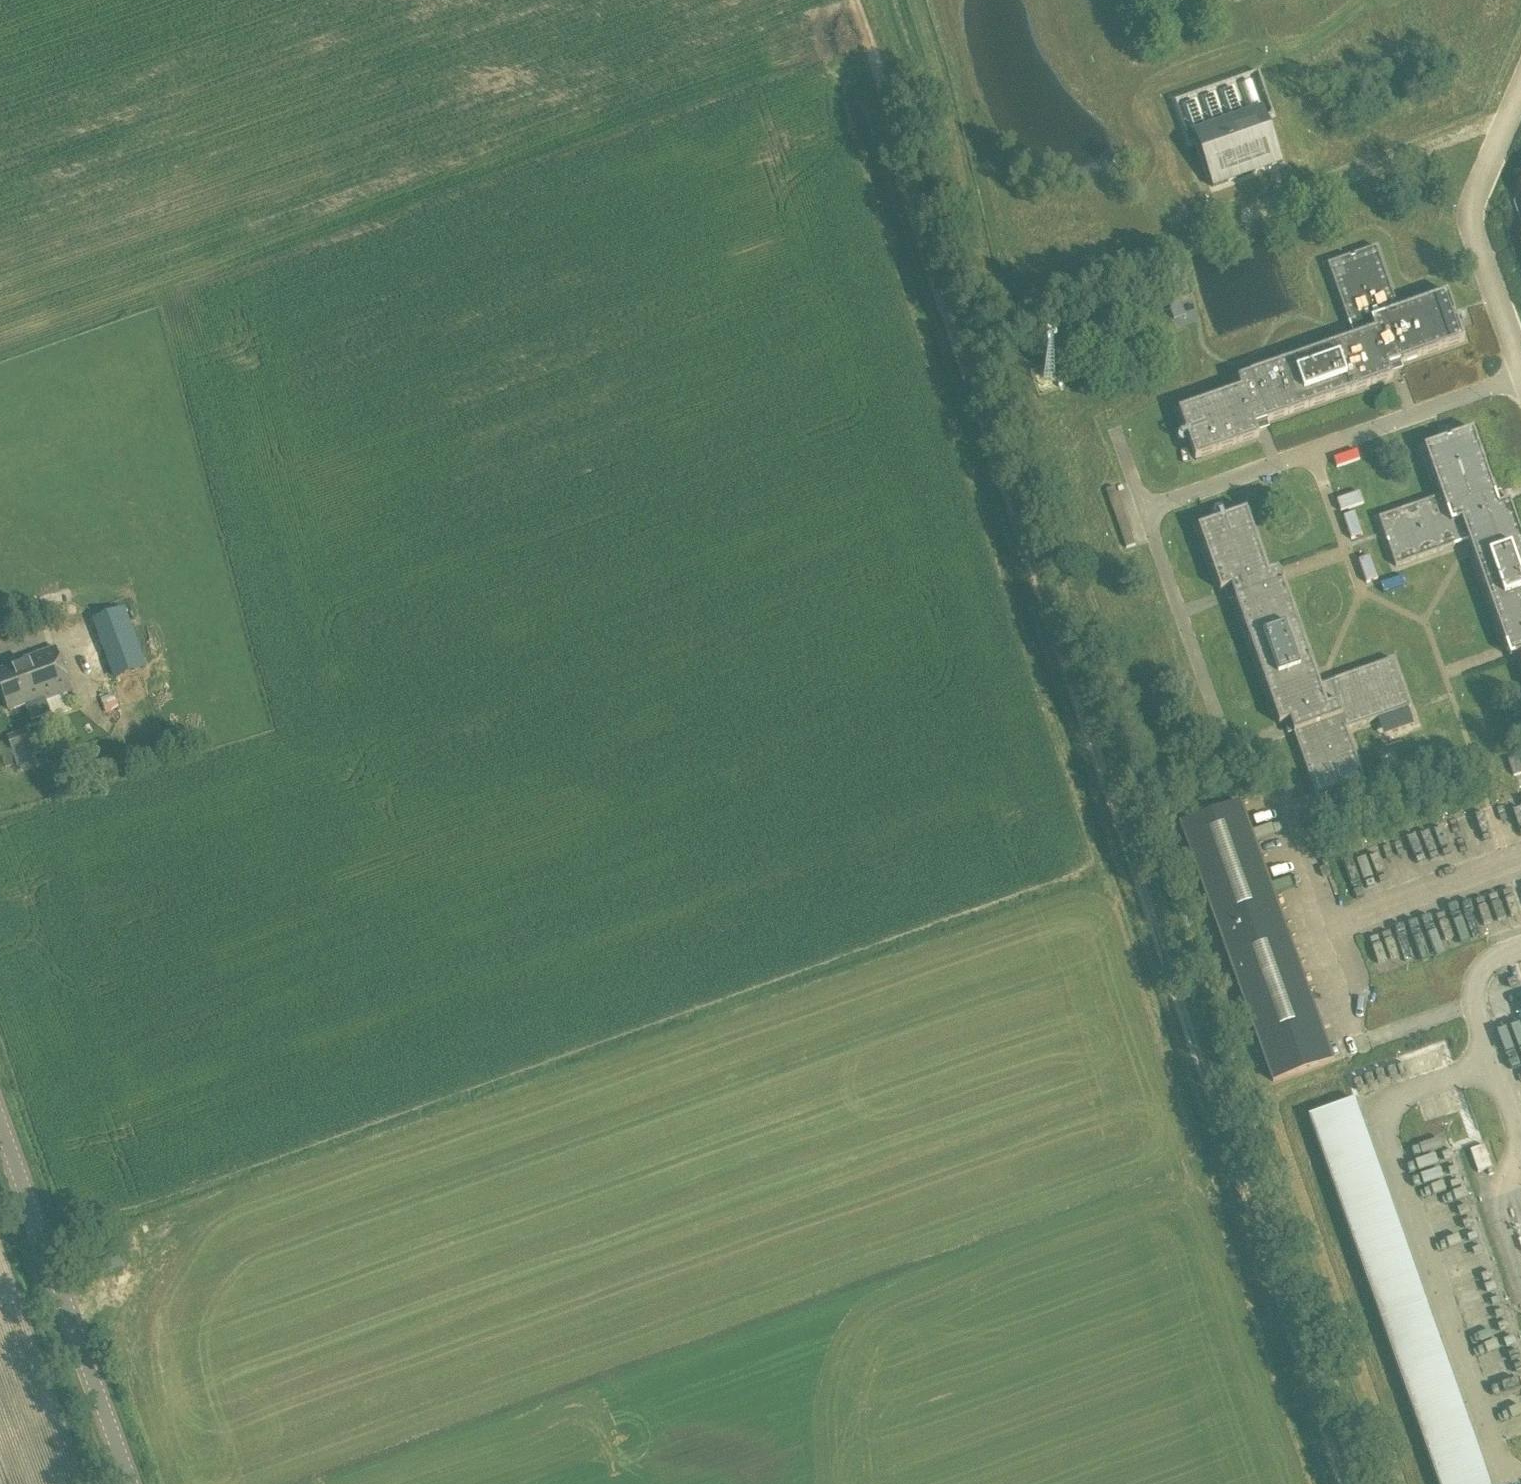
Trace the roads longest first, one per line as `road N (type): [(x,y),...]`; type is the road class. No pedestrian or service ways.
road 1 (track): [(858,0),(1354,1483)]
road 2 (tertiary): [(130,1483),(0,1126)]

